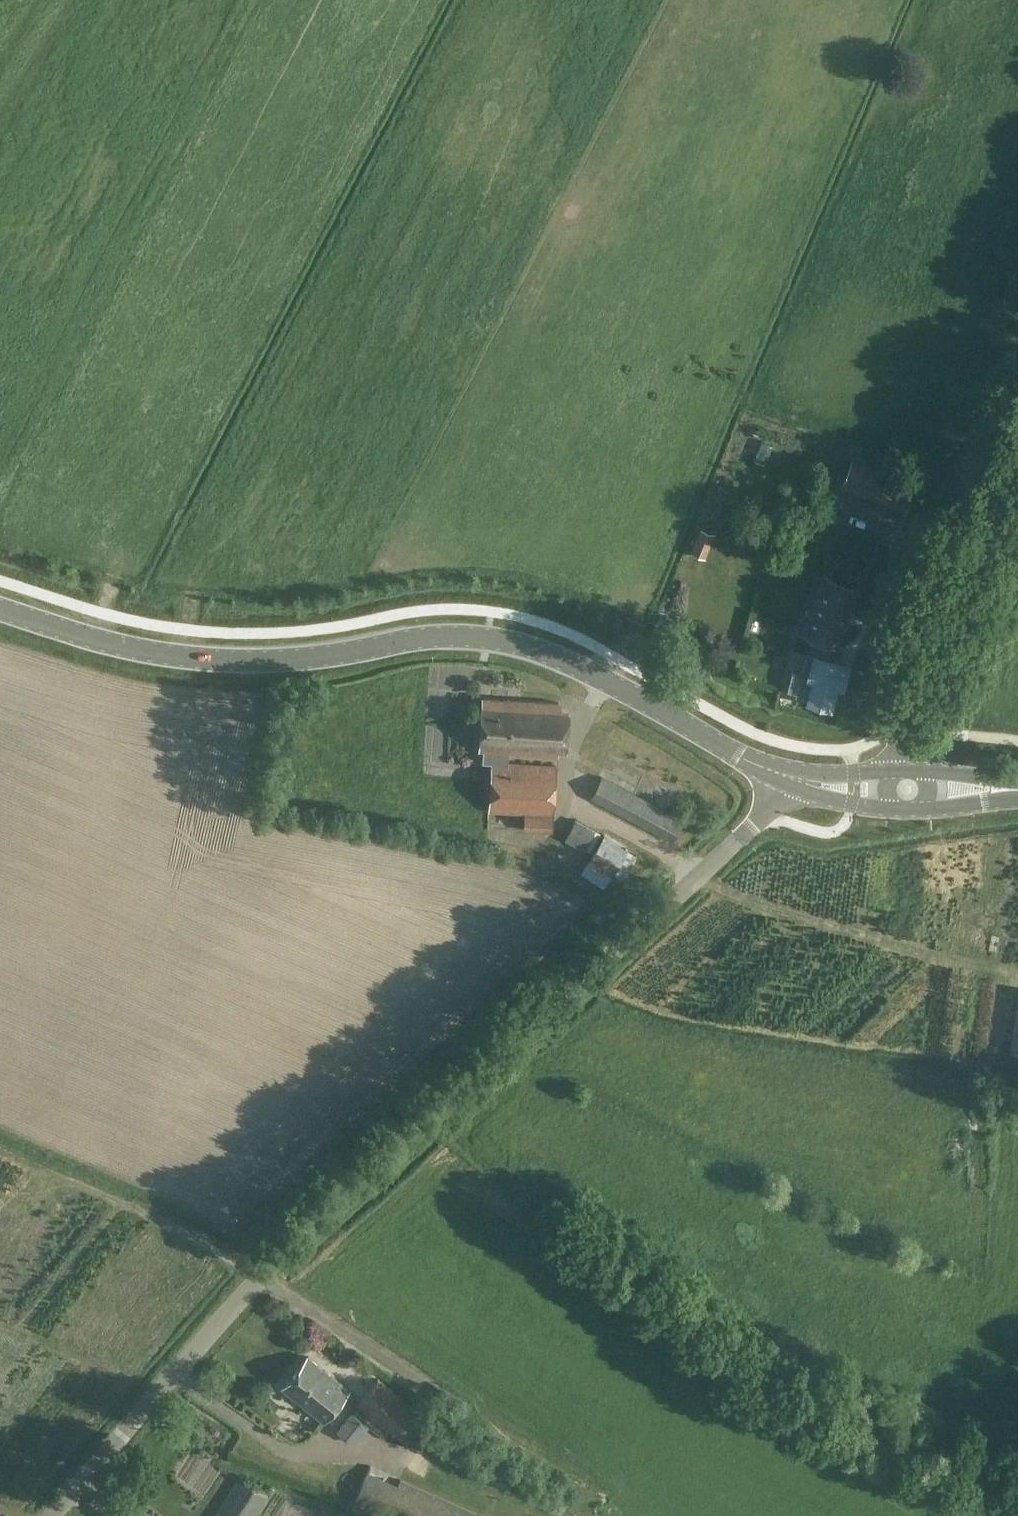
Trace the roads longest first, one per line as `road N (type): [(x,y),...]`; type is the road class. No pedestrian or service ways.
road 1 (unclassified): [(54,1515),(260,1280),(797,778)]
road 2 (tertiary): [(797,778),(739,755),(610,680),(499,637),(436,635),(212,660),(141,649),(0,605)]
road 3 (tertiary): [(906,788),(916,688),(1017,441)]
road 4 (track): [(693,879),(819,923),(1017,971)]

